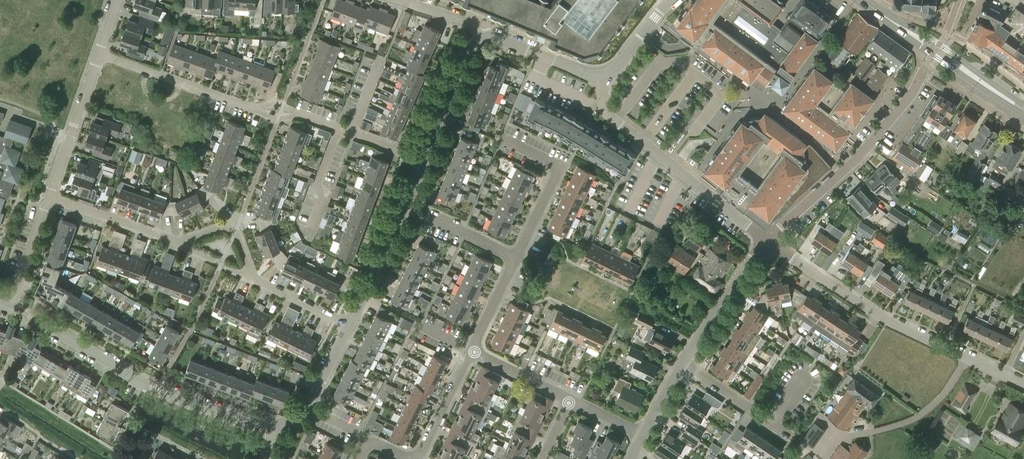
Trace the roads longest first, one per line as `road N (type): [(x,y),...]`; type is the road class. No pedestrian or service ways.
road 1 (unclassified): [(349,326),(183,245),(49,199)]
road 2 (unclassified): [(1023,386),(886,319),(767,240)]
road 3 (unclassified): [(274,424),(247,422),(155,388),(13,306)]
road 4 (unclassified): [(767,240),(906,102),(936,49)]
road 5 (unclassified): [(767,240),(609,116),(602,74)]
road 6 (unclassified): [(254,109),(99,55)]
road 7 (unclassified): [(515,259),(559,167),(506,140)]
road 8 (unclassified): [(800,383),(773,423),(682,365)]
road 9 (unclassified): [(49,199),(99,55)]
road 10 (unclassified): [(682,365),(767,240)]
road 11 (unclassified): [(481,38),(468,45),(423,161)]
road 12 (unclassified): [(423,161),(299,112)]
road 13 (unclassified): [(404,208),(349,326)]
road 14 (unclassified): [(481,38),(602,74)]
road 15 (unclassified): [(515,259),(404,208)]
road 16 (unclassified): [(473,351),(419,458)]

